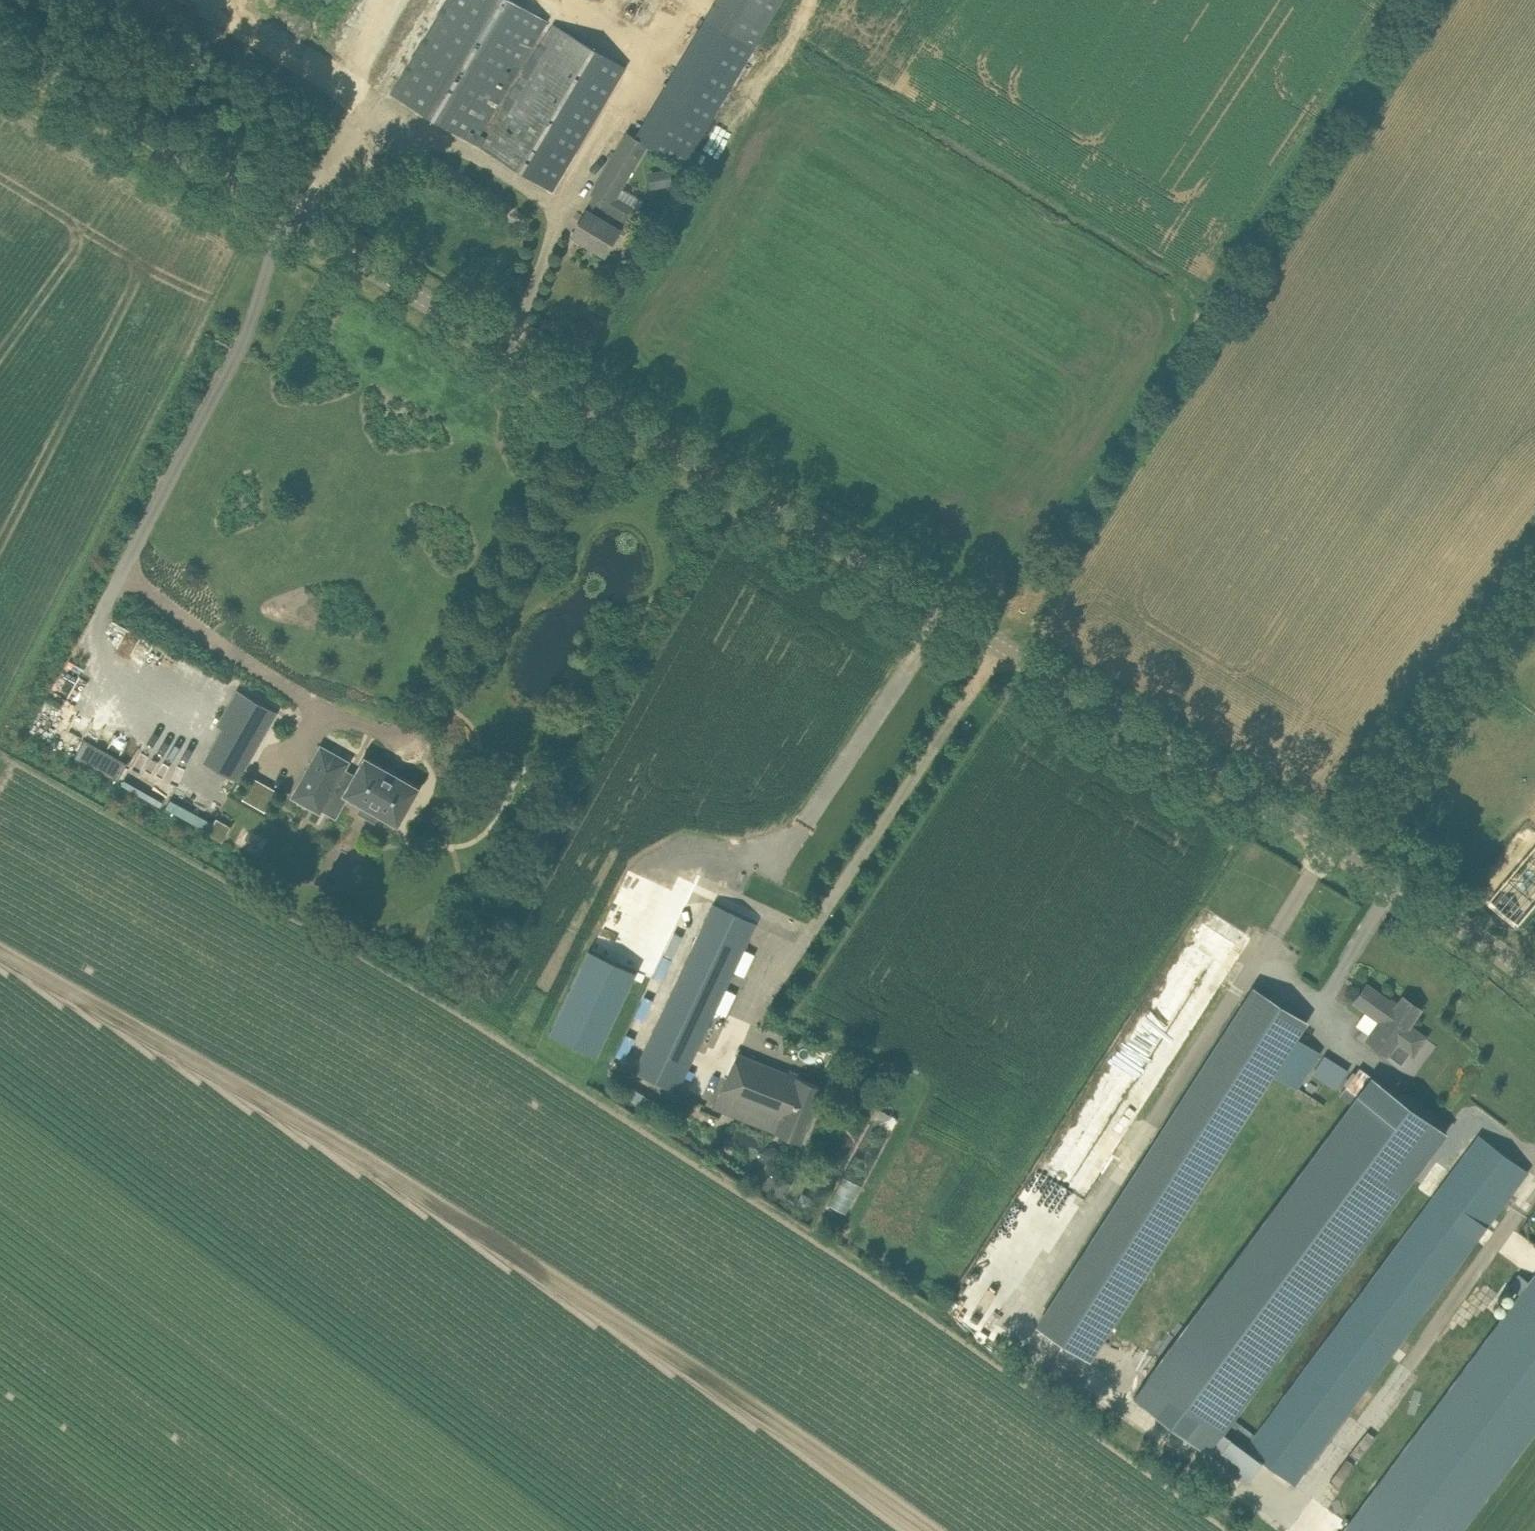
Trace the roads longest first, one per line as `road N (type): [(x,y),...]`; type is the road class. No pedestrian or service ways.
road 1 (tertiary): [(1534,979),(1467,924),(0,39)]

